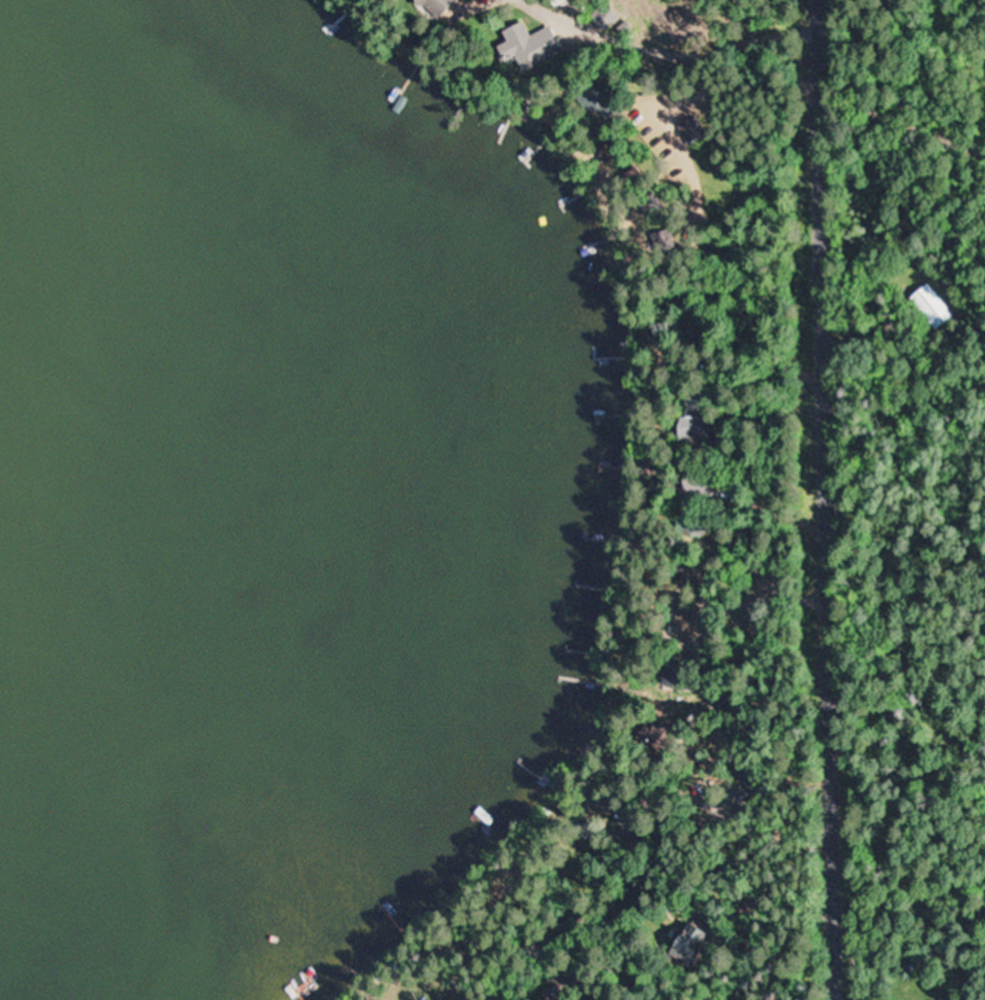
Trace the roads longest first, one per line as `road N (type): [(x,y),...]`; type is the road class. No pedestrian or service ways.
road 1 (residential): [(837,999),(820,0)]

